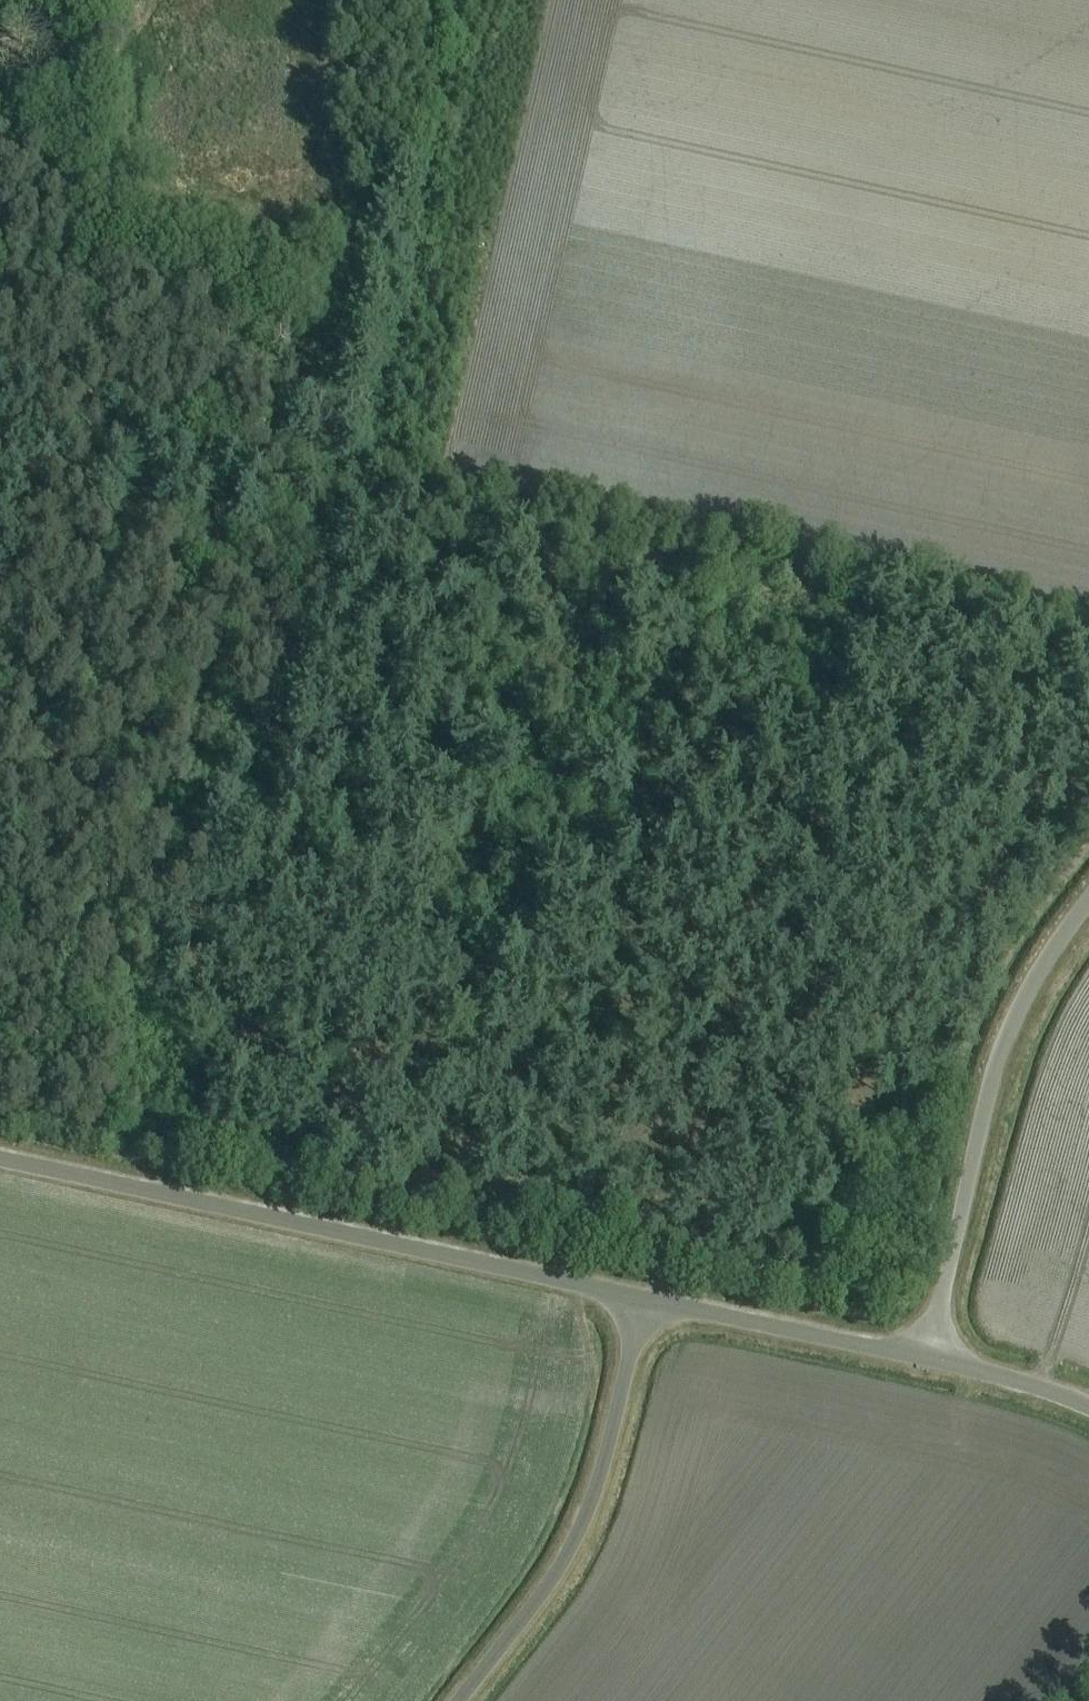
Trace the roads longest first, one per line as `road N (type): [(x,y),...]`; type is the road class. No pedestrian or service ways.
road 1 (unclassified): [(643,1299),(0,1159)]
road 2 (unclassified): [(927,1356),(1005,1033),(1088,899)]
road 3 (unclassified): [(460,1700),(552,1585),(609,1440),(643,1299)]
road 4 (unclassified): [(927,1356),(643,1299)]
road 5 (unclassified): [(1088,1408),(927,1356)]

